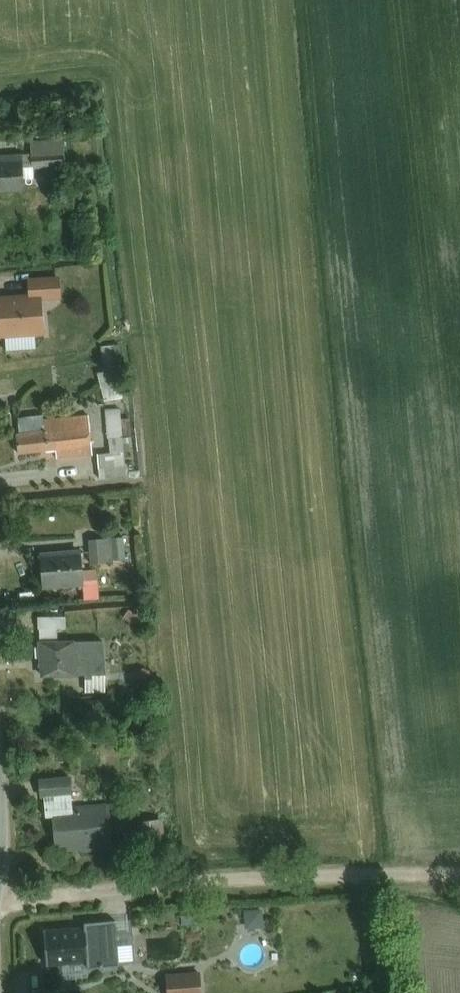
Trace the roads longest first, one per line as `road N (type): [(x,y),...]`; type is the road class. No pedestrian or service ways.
road 1 (track): [(0,904),(167,886),(459,878)]

